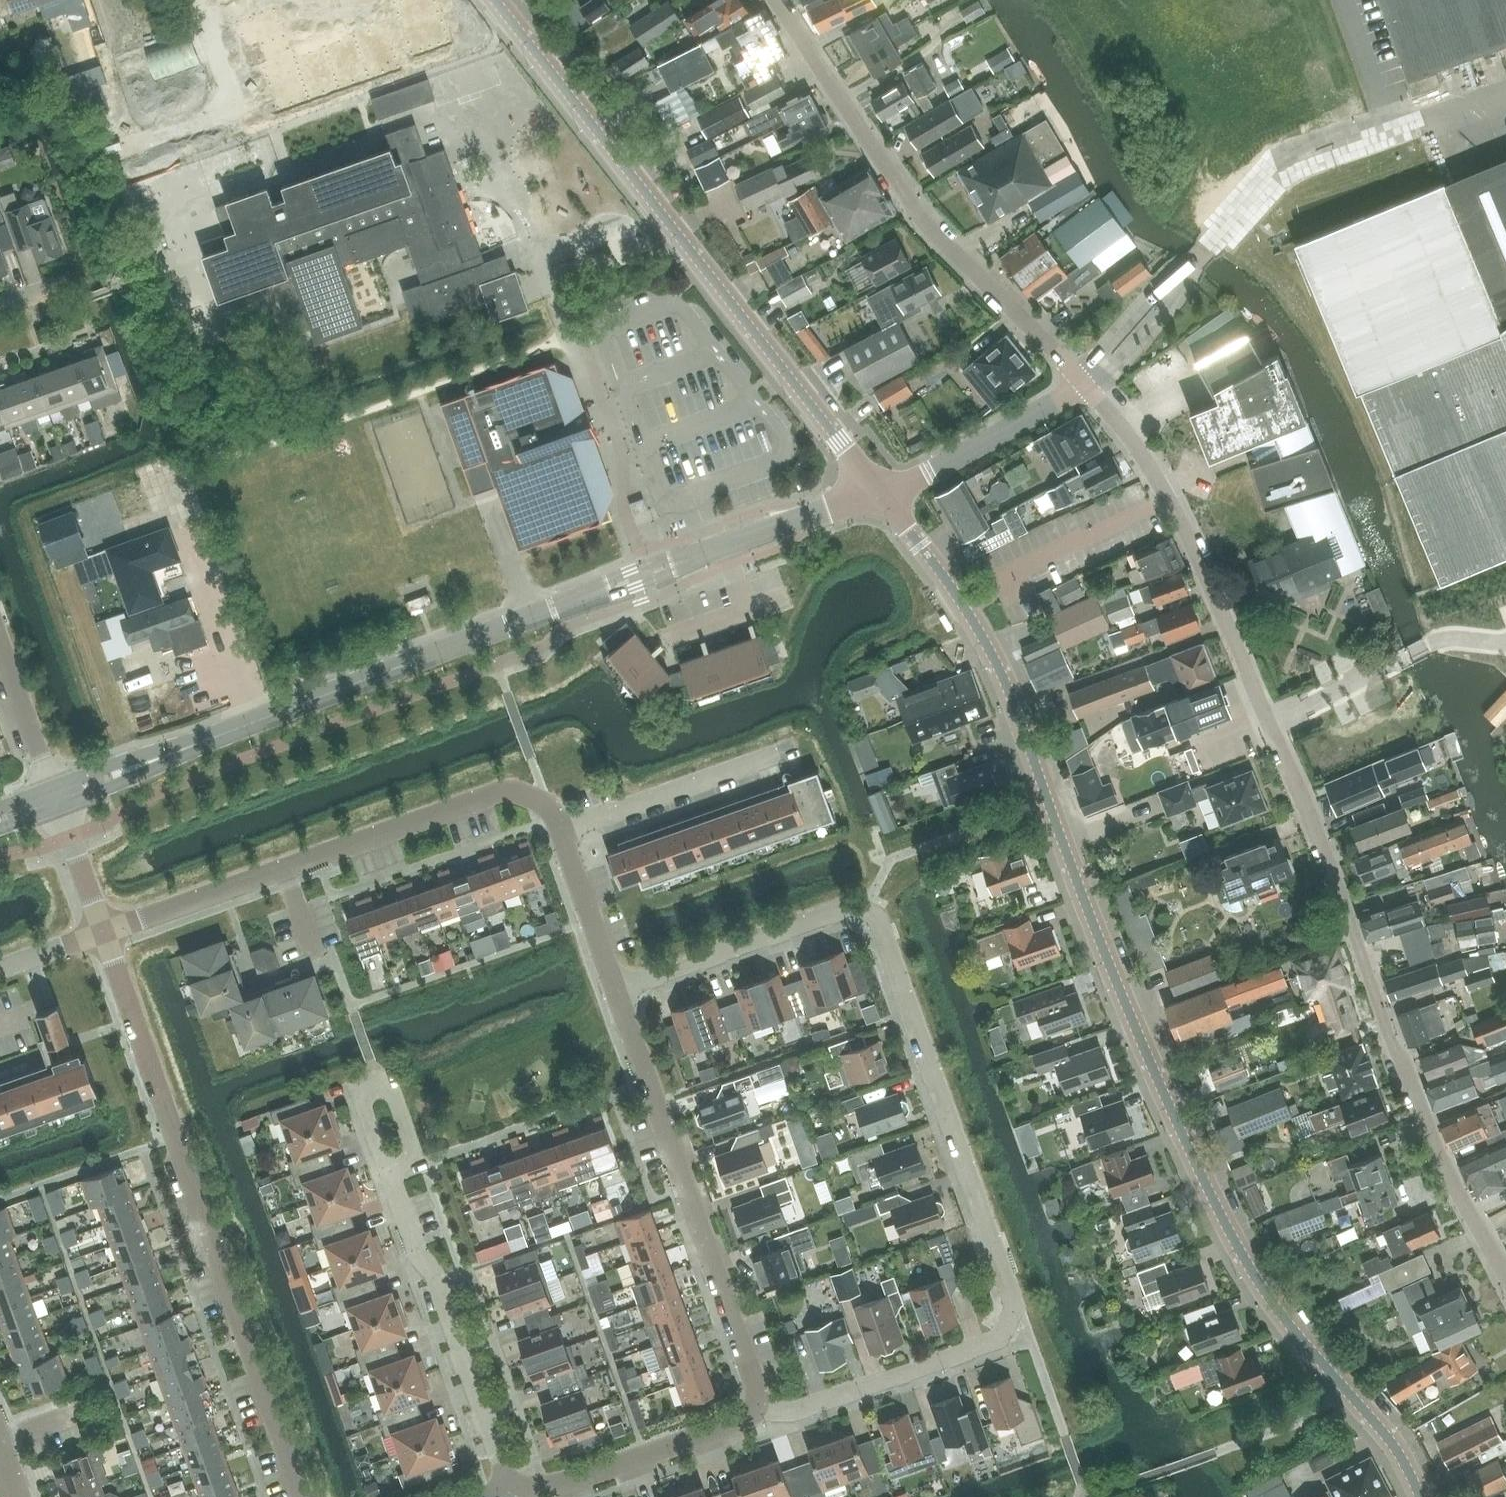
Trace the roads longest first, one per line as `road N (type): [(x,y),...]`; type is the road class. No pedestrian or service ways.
road 1 (tertiary): [(1419,1496),(1379,1427),(1263,1289),(1216,1209),(1092,920),(999,668),(959,597),(875,491)]
road 2 (residential): [(1505,1279),(1410,1087),(1335,880),(1193,548),(1143,455),(1085,384)]
road 3 (unclassified): [(54,798),(875,491)]
road 4 (residential): [(755,1409),(798,1407),(1012,1330),(1012,1308),(879,918),(867,908)]
road 5 (tertiary): [(875,491),(492,0)]
road 6 (residential): [(305,1496),(105,933)]
road 7 (residential): [(1085,384),(934,230),(775,0)]
road 8 (residential): [(285,869),(501,793),(529,794),(560,826),(615,988)]
road 9 (residential): [(755,1409),(615,988)]
road 10 (residential): [(512,1491),(438,1279),(390,1175)]
road 11 (residential): [(615,988),(848,907),(867,908)]
road 12 (residential): [(512,1491),(560,1482),(755,1409)]
road 13 (residential): [(875,491),(926,474),(1085,384)]
road 14 (residential): [(390,1175),(363,1095),(367,1087),(392,1086),(421,1162)]
road 15 (residential): [(105,933),(285,869)]
road 16 (residential): [(54,798),(0,644)]
road 17 (residential): [(105,933),(54,798)]

